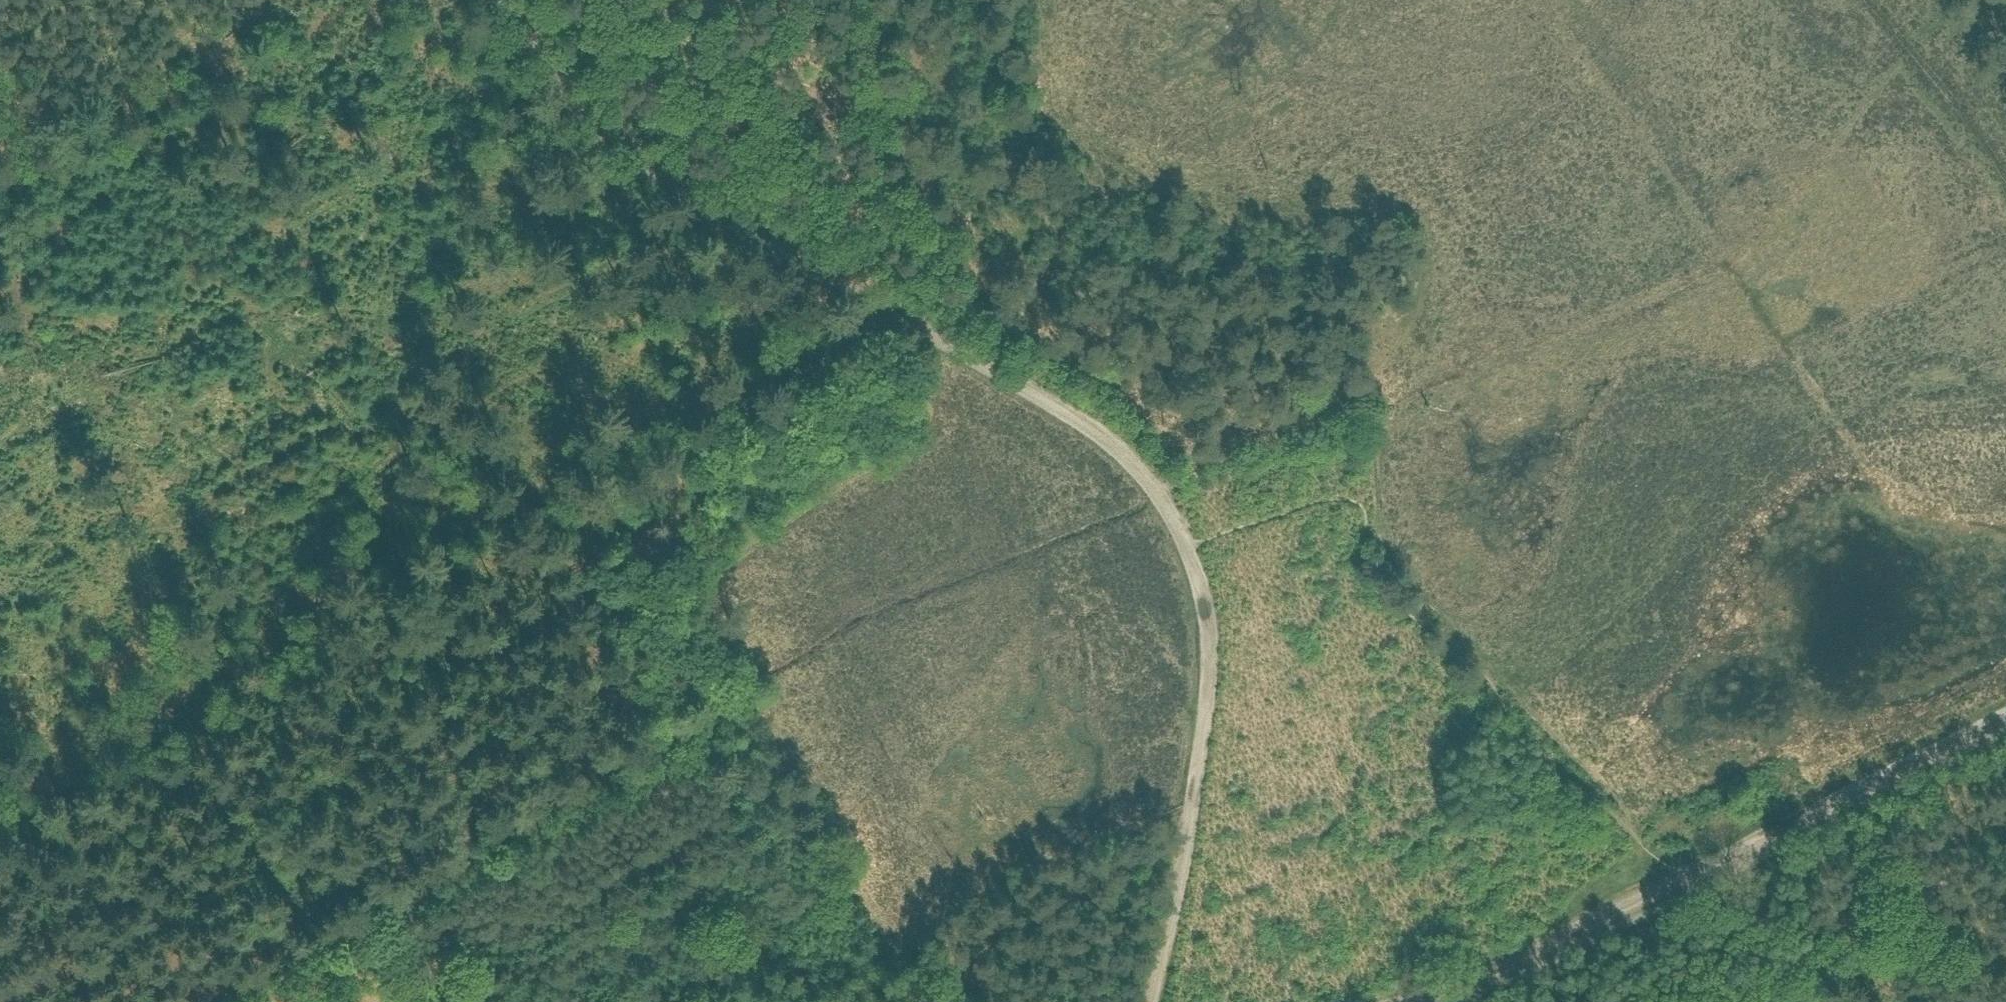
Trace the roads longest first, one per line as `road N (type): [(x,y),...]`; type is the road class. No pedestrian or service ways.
road 1 (track): [(495,0),(547,67),(668,172),(830,281),(1009,375),(1105,439),(1156,489),(1187,549)]
road 2 (track): [(1422,1001),(1534,954),(2005,718)]
road 3 (track): [(1154,1001),(1206,698),(1203,608),(1187,549)]
road 4 (track): [(2005,171),(1868,0)]

